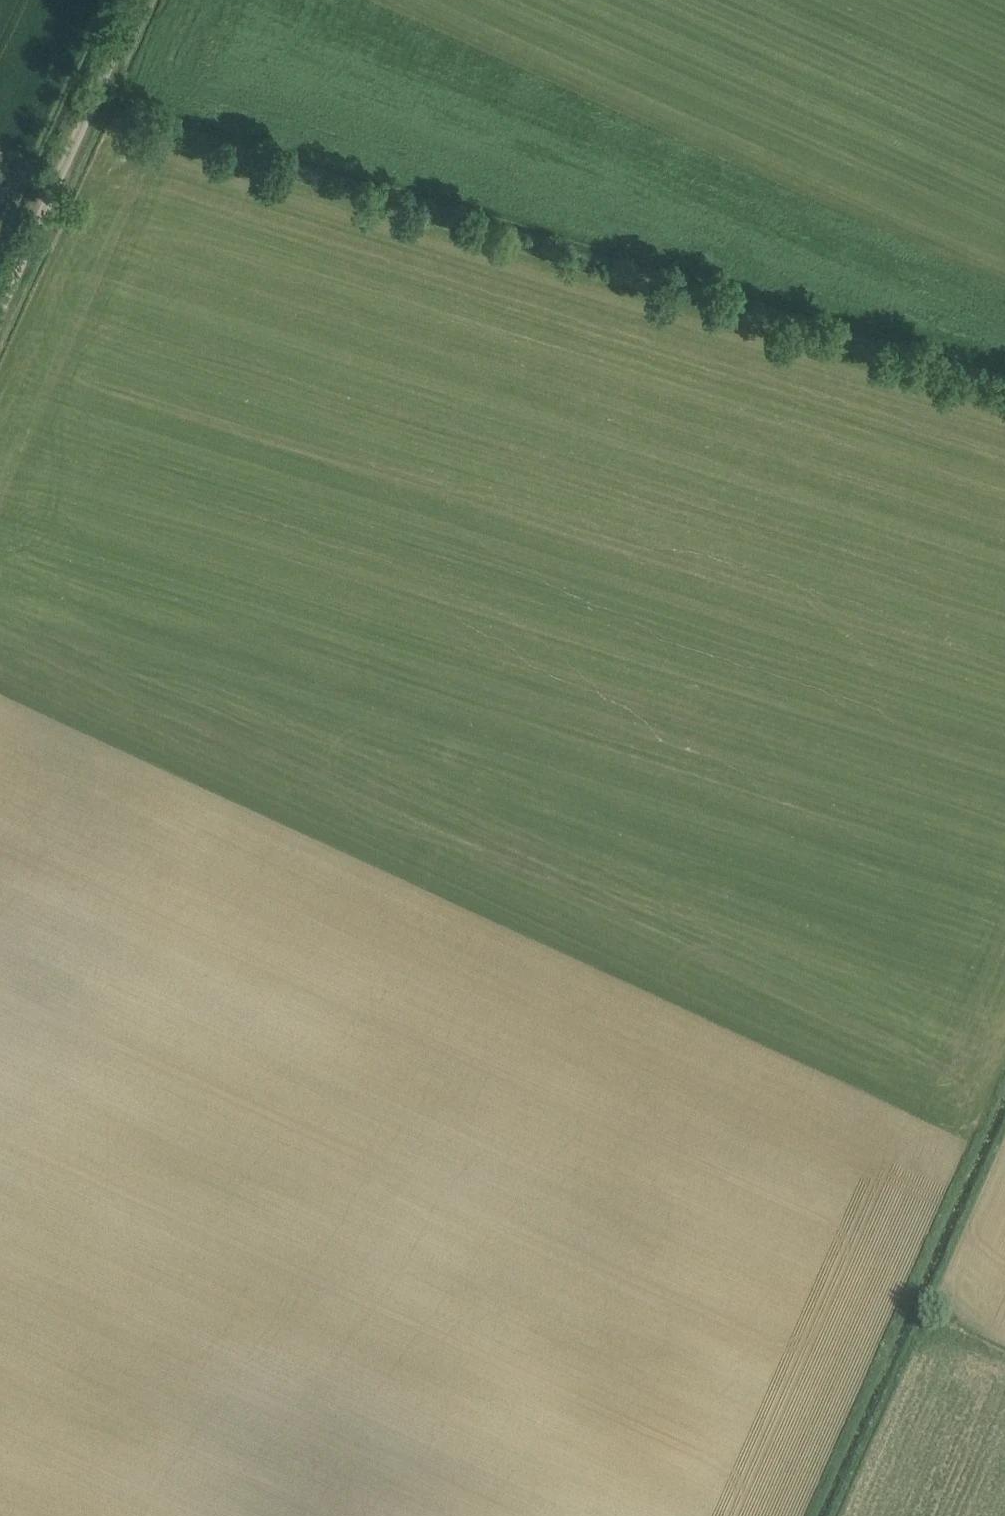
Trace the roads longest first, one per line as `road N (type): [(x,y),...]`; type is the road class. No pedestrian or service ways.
road 1 (unclassified): [(0,316),(139,0)]

